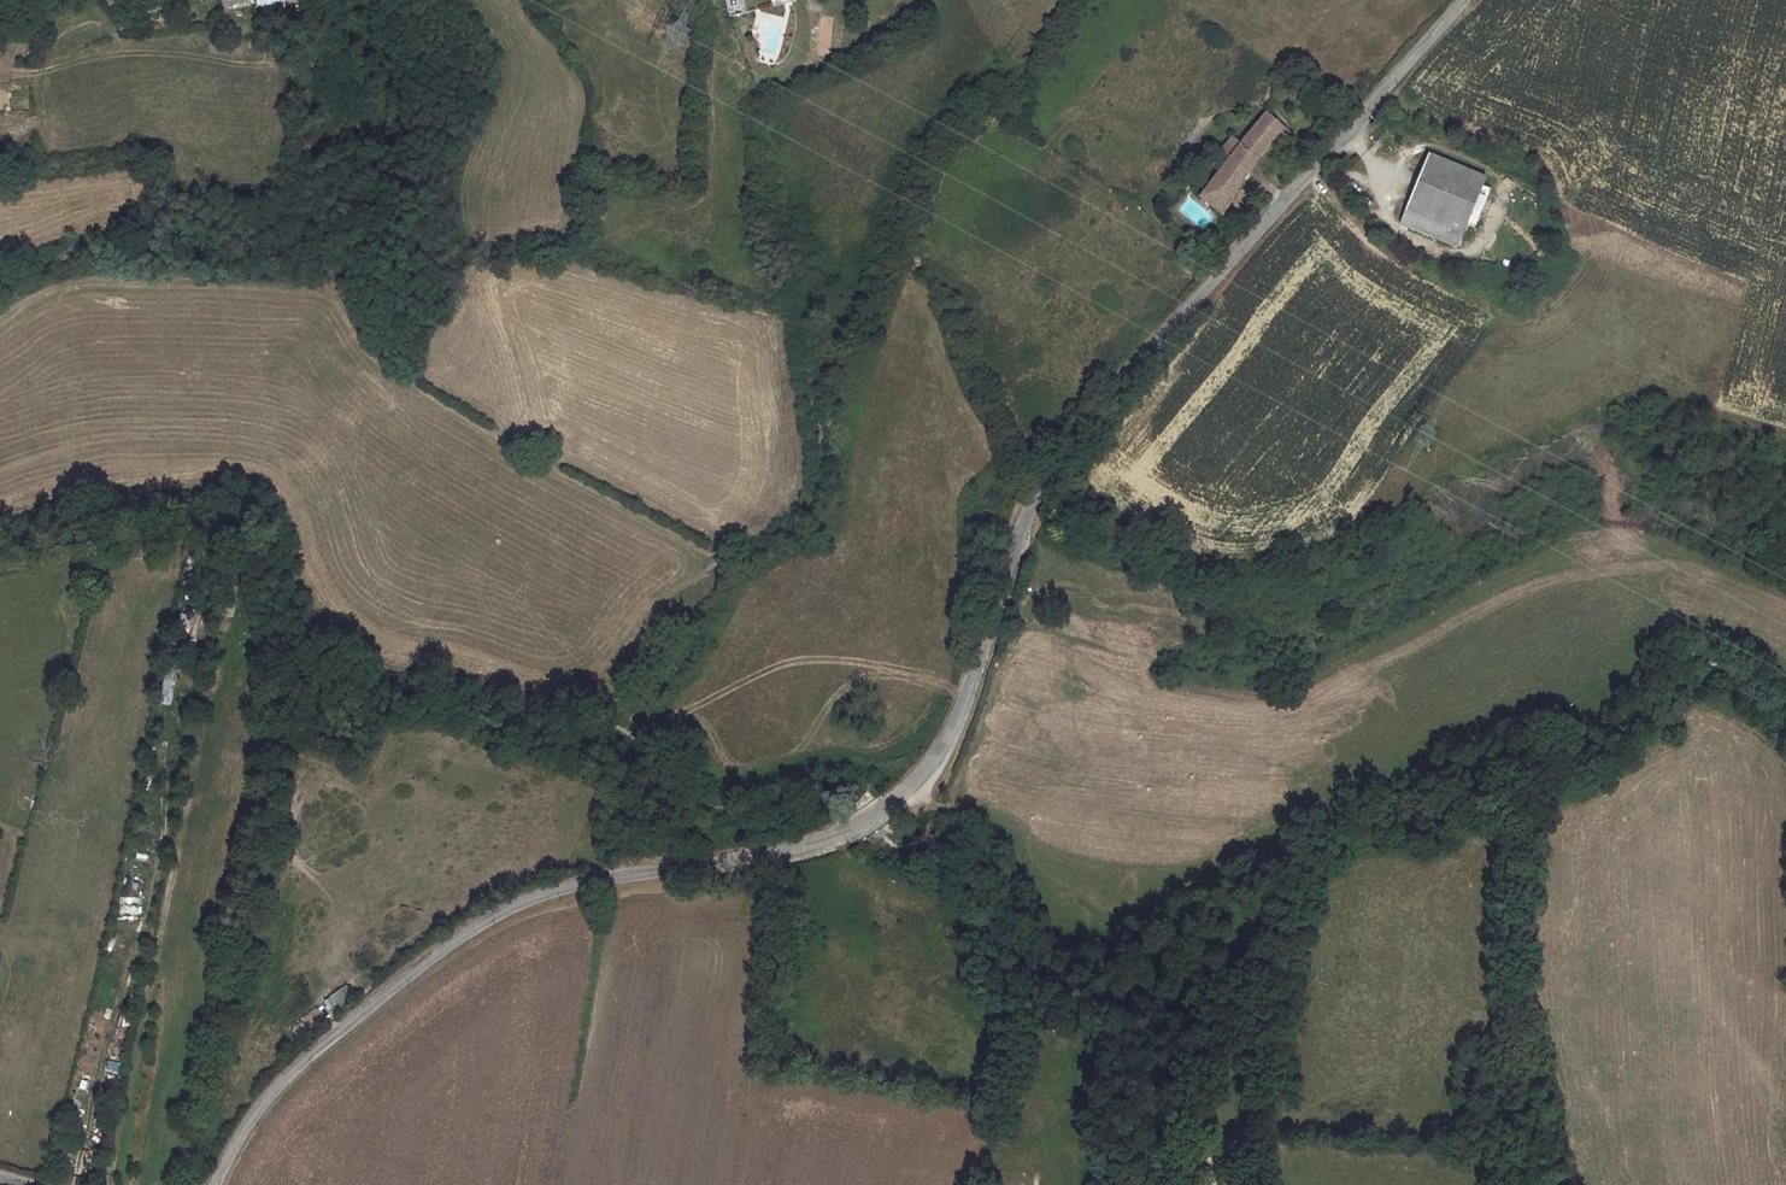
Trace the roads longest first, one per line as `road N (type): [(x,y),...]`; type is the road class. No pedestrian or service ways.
road 1 (unclassified): [(215,1184),(243,1129),(299,1067),(497,912),(580,883),(785,850),(844,833),(891,804),(935,761),(966,697),(1026,518),(1057,454),(1471,0)]
road 2 (track): [(109,1184),(228,614)]

